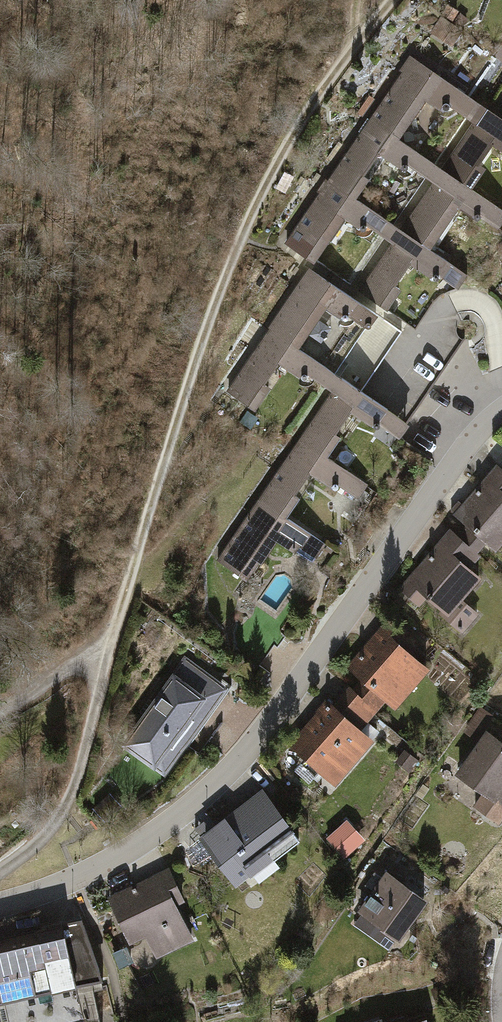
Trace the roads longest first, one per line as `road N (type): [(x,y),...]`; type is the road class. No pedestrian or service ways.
road 1 (residential): [(0,905),(119,857),(207,792),(243,755),(477,433),(501,410)]

